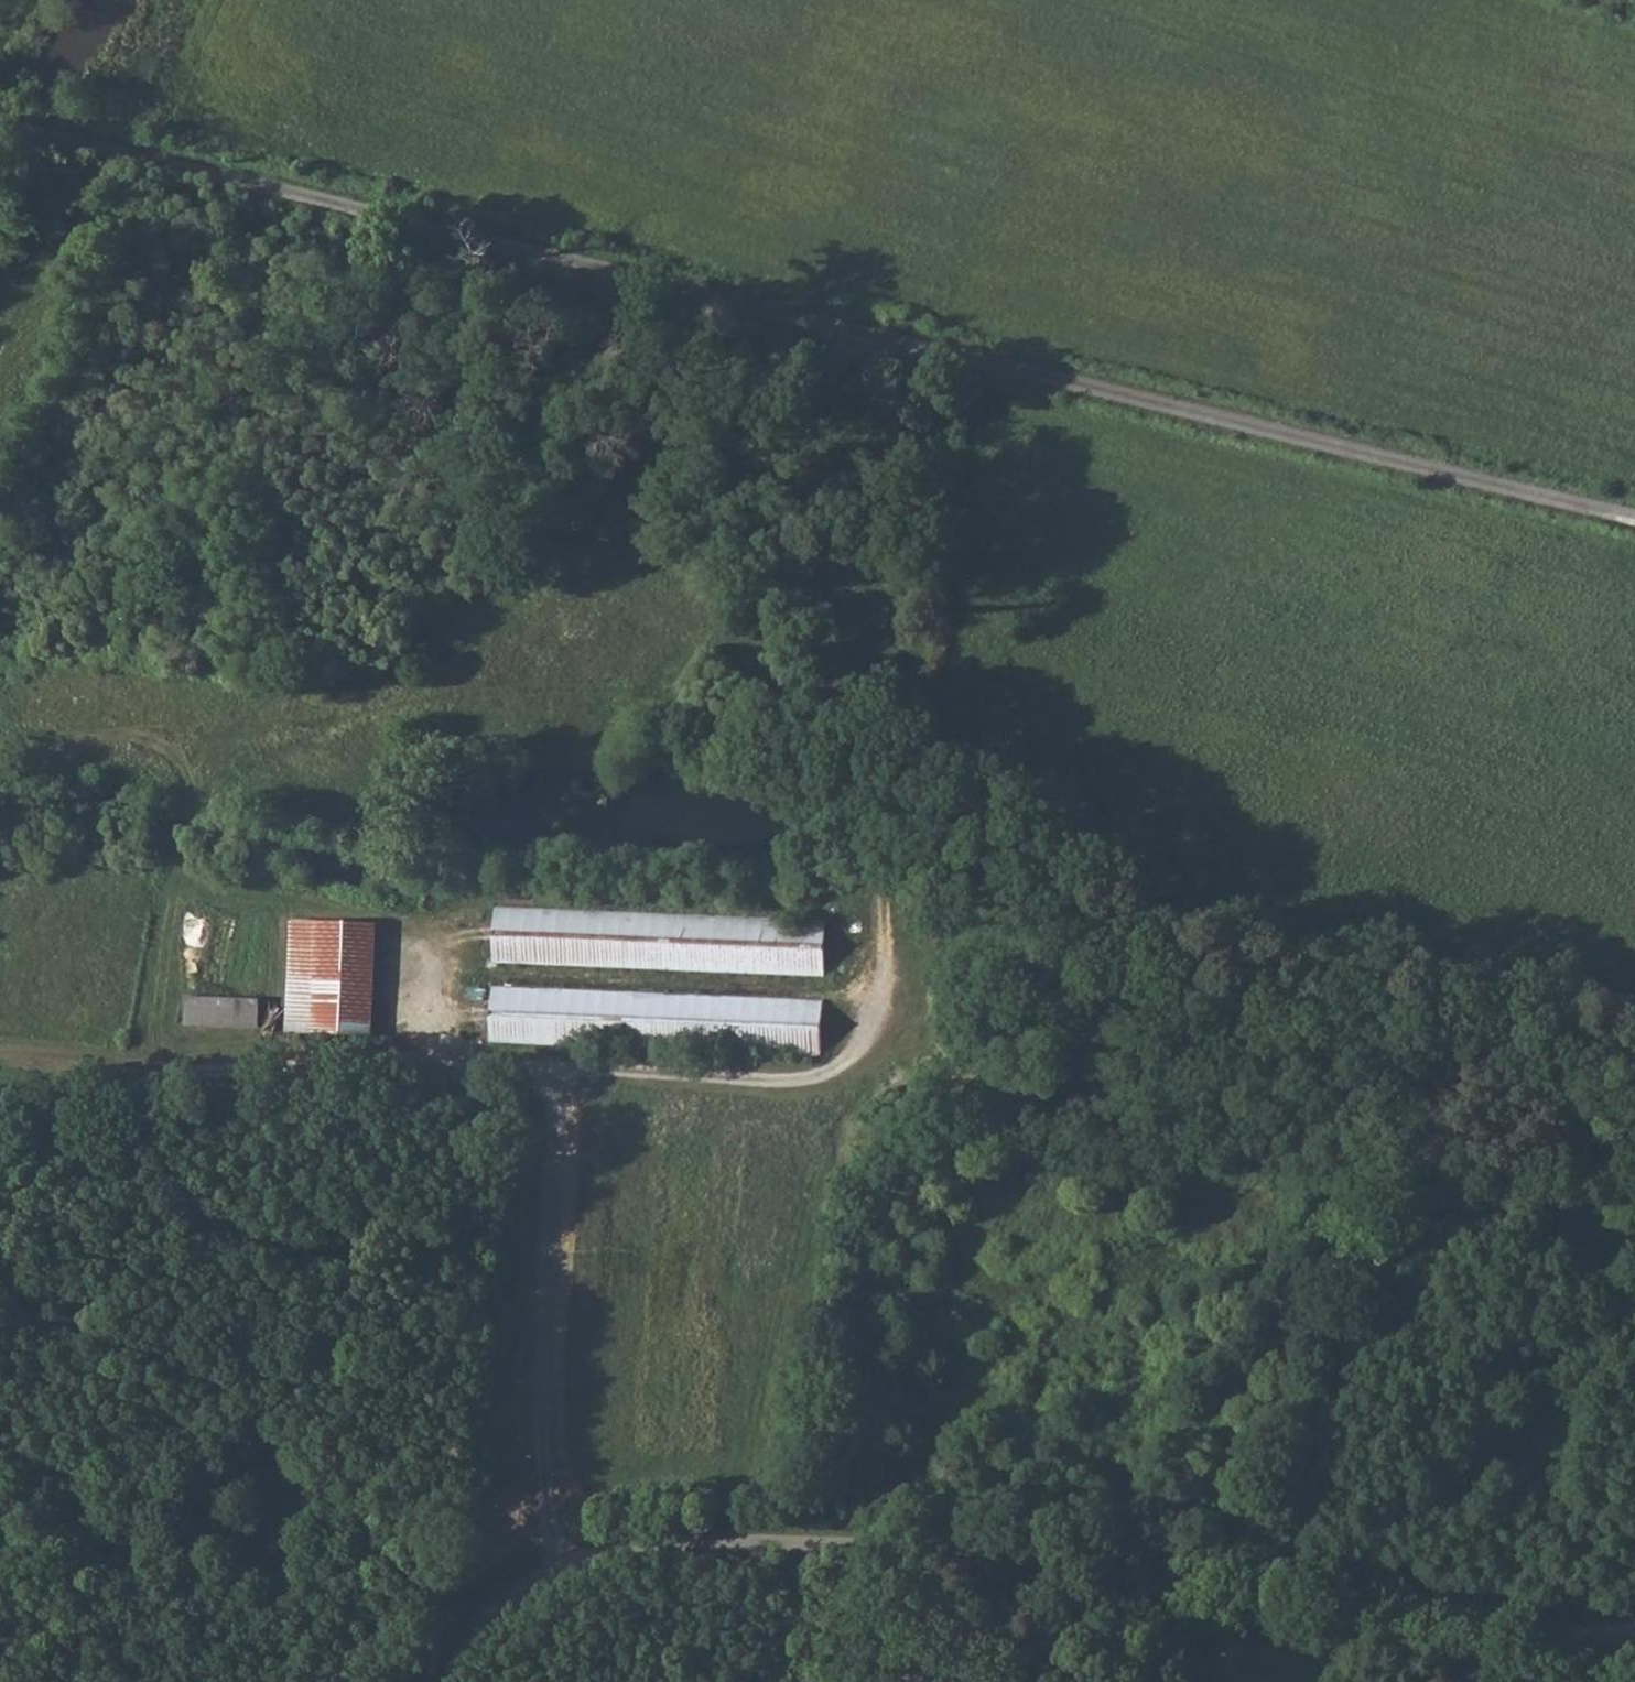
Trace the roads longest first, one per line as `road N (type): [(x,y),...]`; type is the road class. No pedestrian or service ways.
road 1 (track): [(1634,522),(0,130)]
road 2 (unclassified): [(564,1578),(604,1559),(691,1551),(1260,1566),(1544,1633),(1634,1636)]
road 3 (unclassified): [(564,1578),(543,1481),(540,1389),(559,1108),(546,1086),(495,1064),(175,1075),(0,1128)]
road 4 (unclassified): [(445,1681),(521,1605),(564,1578)]

